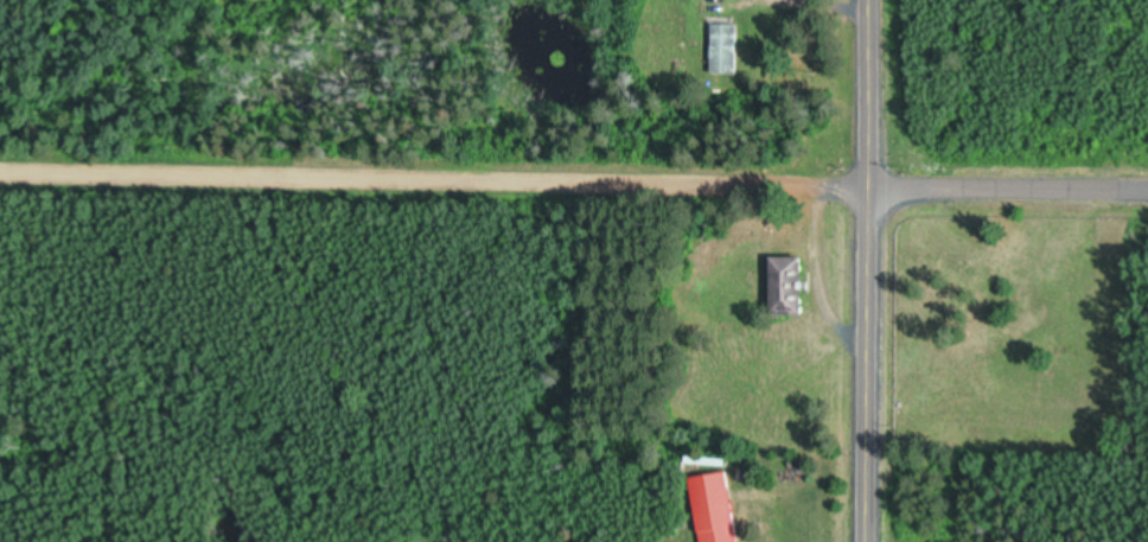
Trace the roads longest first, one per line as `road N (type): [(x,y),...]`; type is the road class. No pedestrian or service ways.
road 1 (residential): [(869,193),(0,173)]
road 2 (secondary): [(867,541),(870,0)]
road 3 (residential): [(1147,191),(869,193)]

